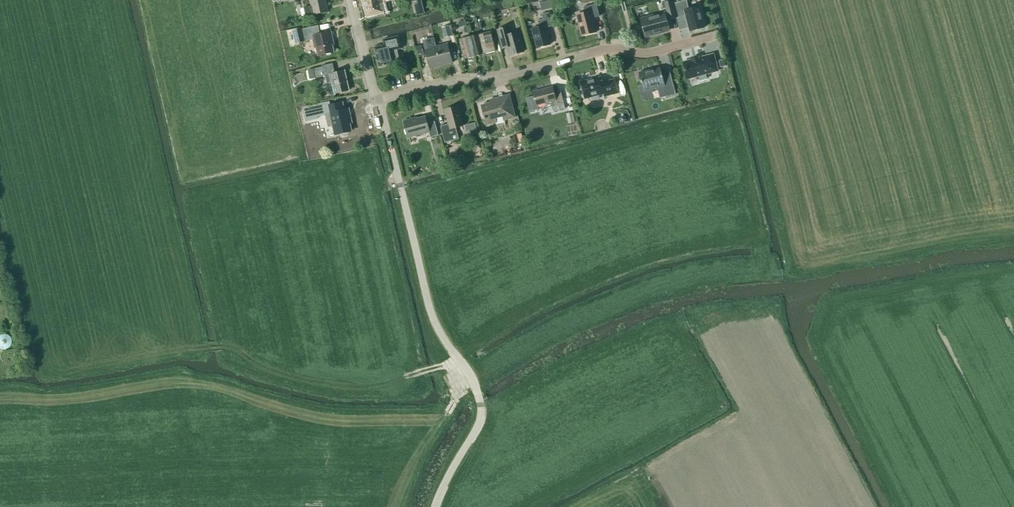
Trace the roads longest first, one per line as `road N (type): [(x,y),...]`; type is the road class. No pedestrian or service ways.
road 1 (unclassified): [(440,506),(482,421),(481,405),(431,310),(377,101)]
road 2 (residential): [(377,101),(602,50),(652,54),(710,38)]

